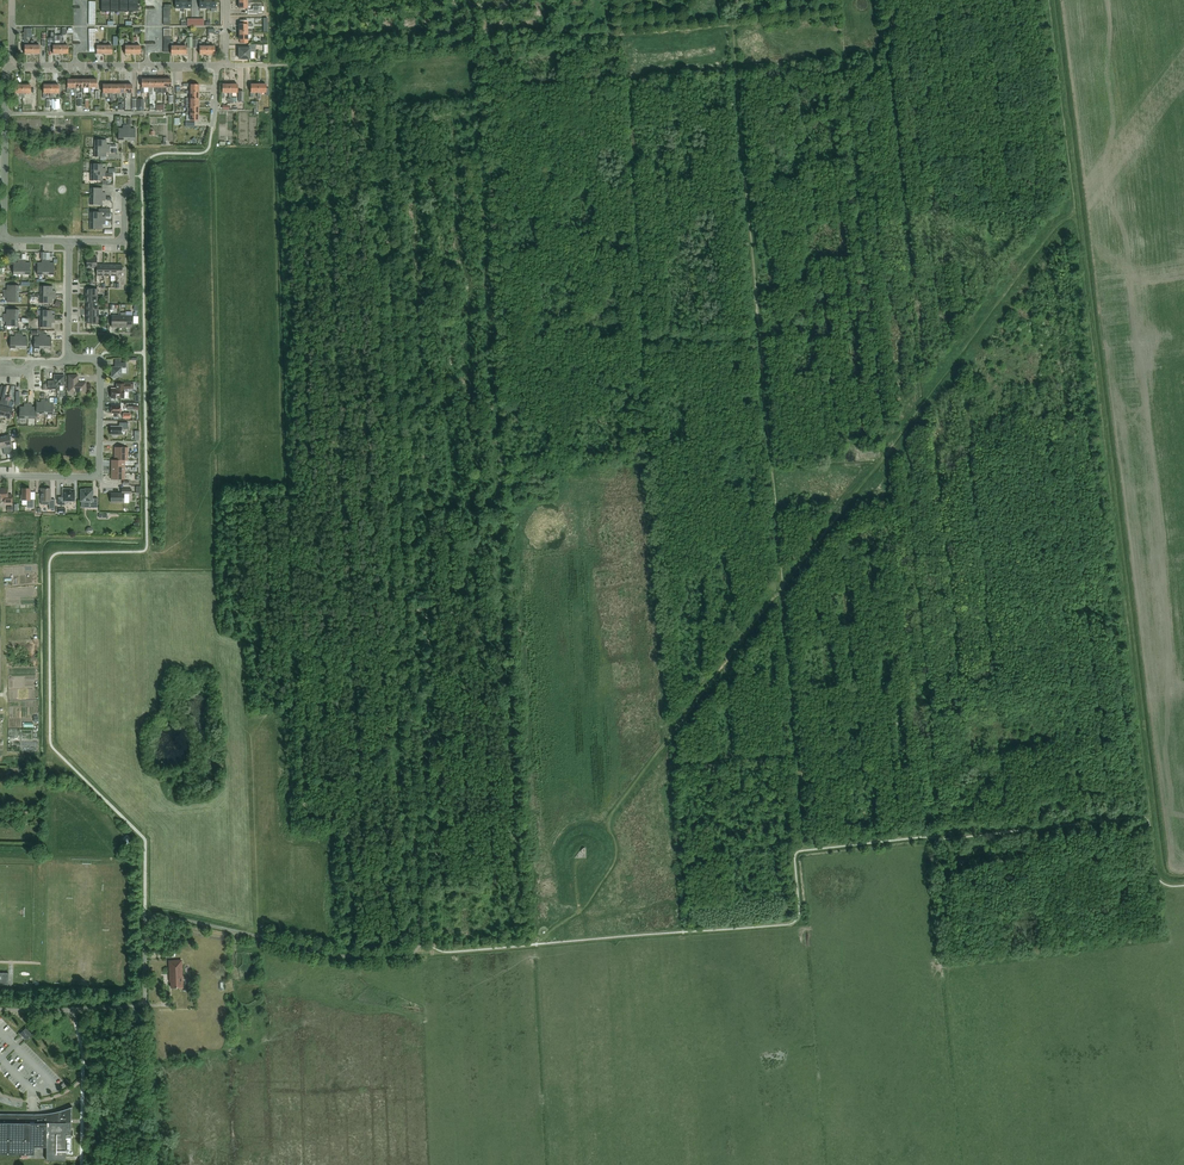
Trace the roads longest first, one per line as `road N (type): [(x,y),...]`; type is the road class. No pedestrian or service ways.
road 1 (residential): [(0,476),(89,478),(100,470),(101,369),(95,359),(68,359)]
road 2 (residential): [(218,65),(11,68)]
road 3 (residential): [(4,240),(11,68)]
road 4 (residential): [(70,242),(123,239),(133,154)]

